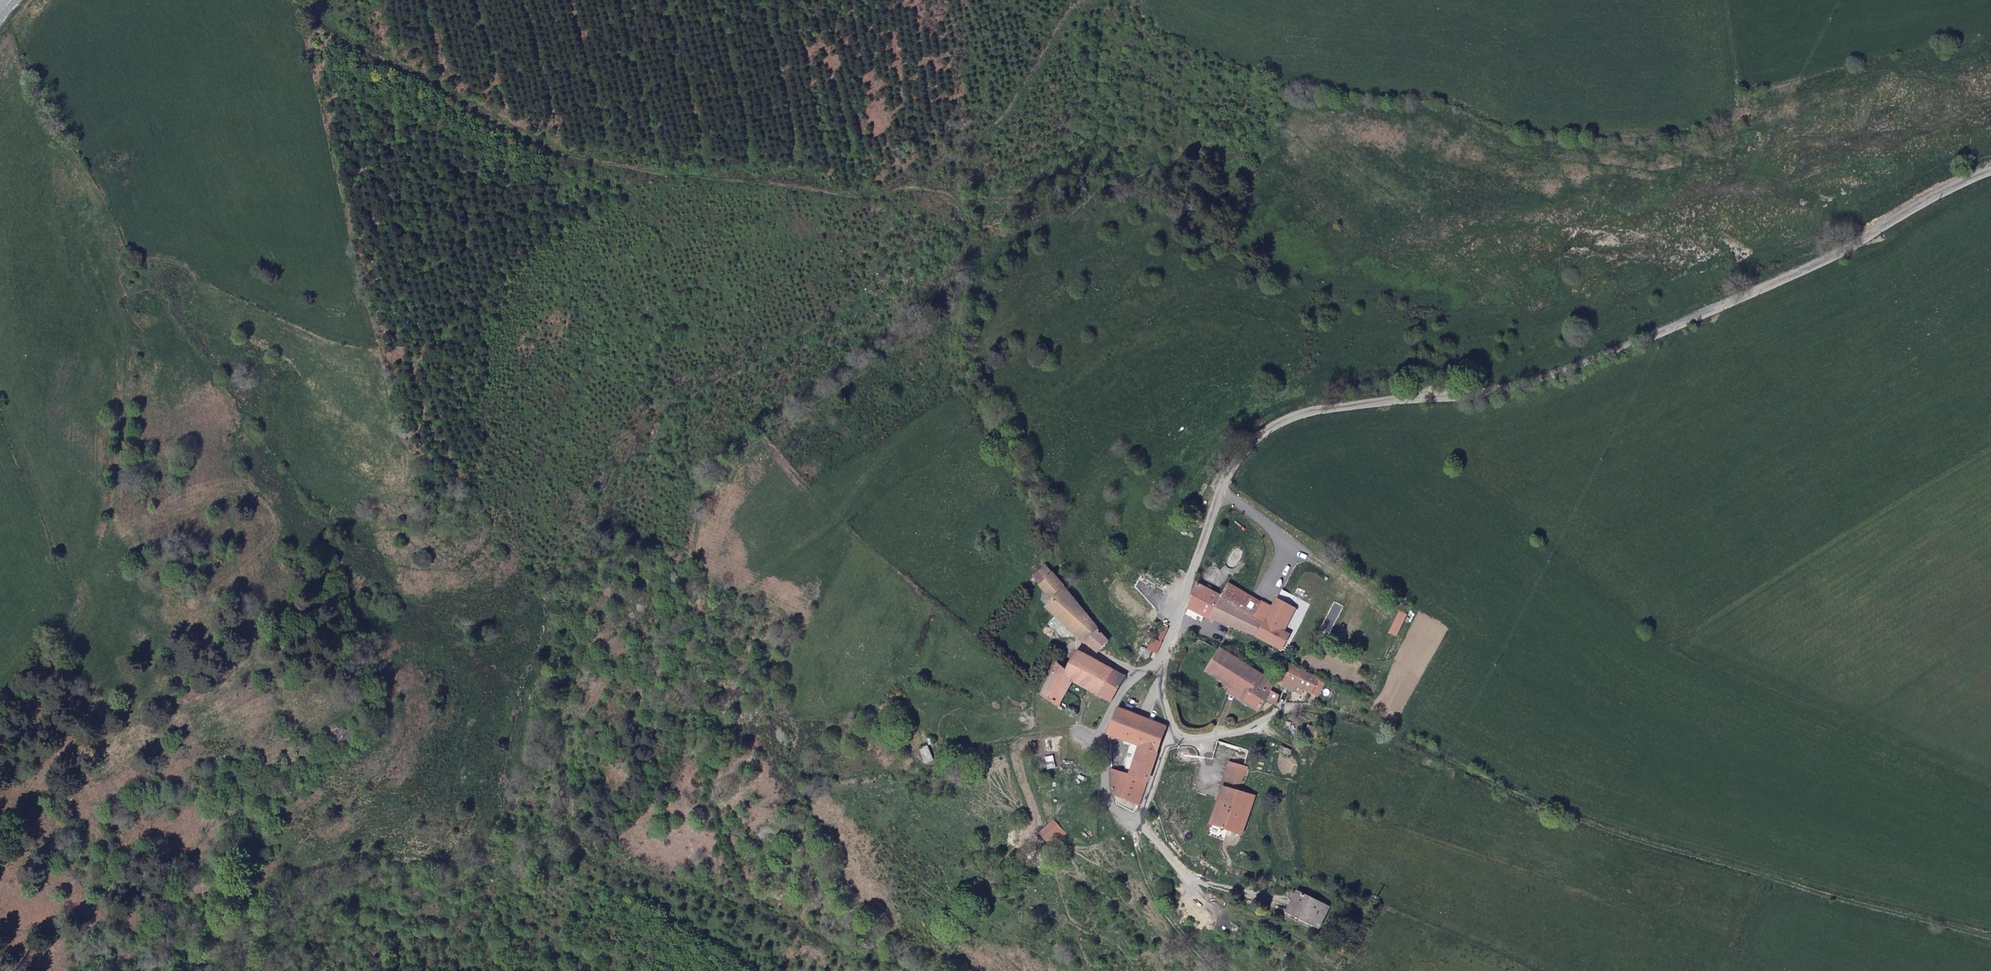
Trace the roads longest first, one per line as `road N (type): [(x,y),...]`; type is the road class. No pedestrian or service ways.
road 1 (residential): [(1217,912),(1151,835),(1103,800),(1101,758),(1104,728),(1127,690),(1161,658),(1220,475),(1243,447),(1275,423),(1329,408),(1524,384),(1603,359),(1706,305),(1839,252),(1940,187),(1990,166)]
road 2 (track): [(1206,970),(1143,871),(1135,833),(1170,729),(1161,658)]

